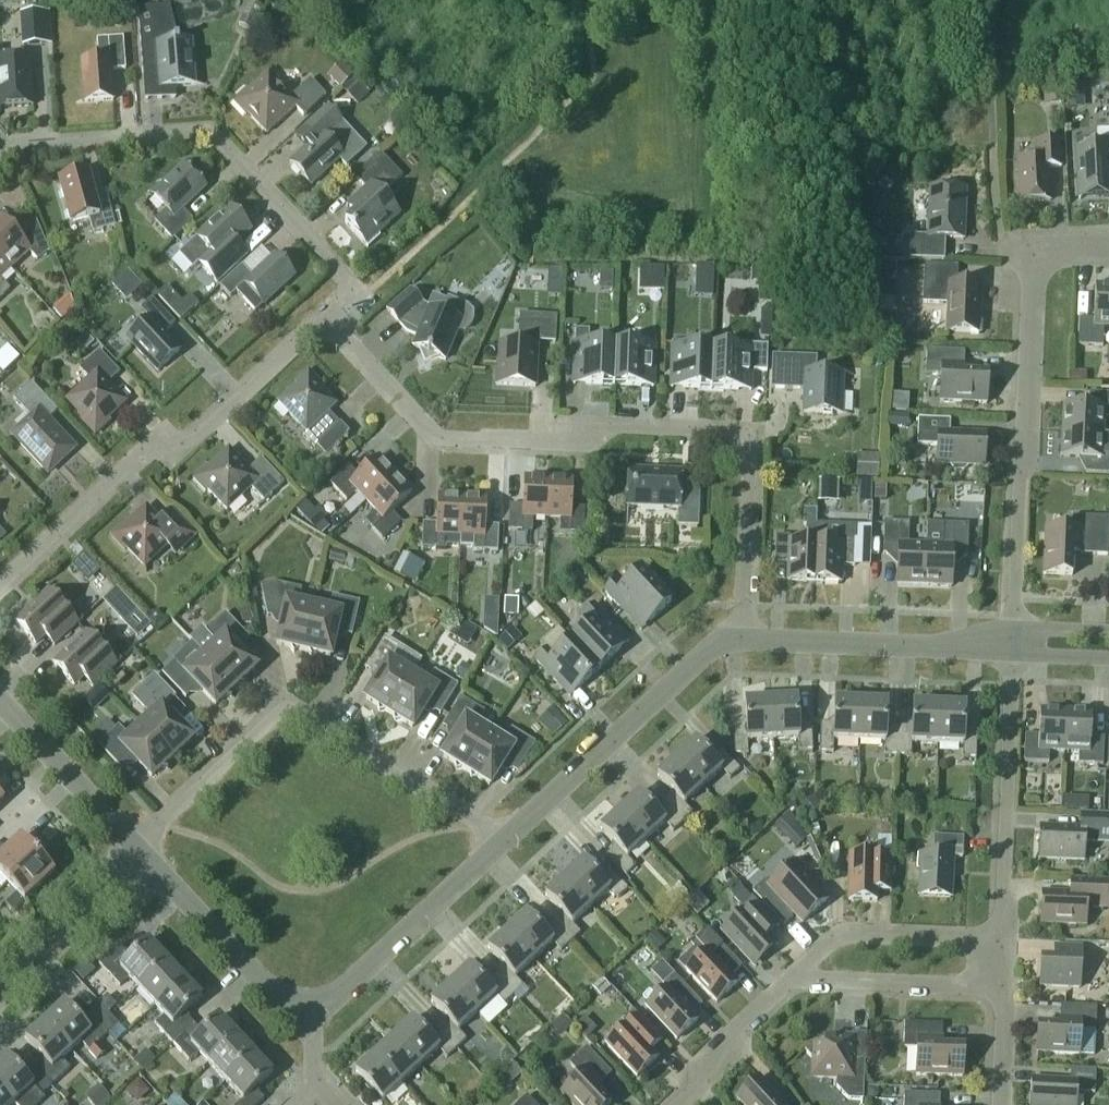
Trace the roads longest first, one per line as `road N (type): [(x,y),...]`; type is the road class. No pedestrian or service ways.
road 1 (residential): [(331,325),(433,437),(555,442),(616,429),(750,435),(742,639)]
road 2 (residential): [(0,162),(16,147),(207,134),(360,298),(331,325)]
road 3 (residential): [(141,851),(161,823),(285,706),(502,840)]
road 4 (residential): [(1014,633),(1035,251),(1108,248)]
road 5 (residential): [(0,582),(139,453),(197,437),(305,336),(331,325)]
road 6 (unclassified): [(502,840),(720,638),(742,639)]
road 7 (residential): [(1007,939),(1013,653)]
road 8 (unclassified): [(304,1025),(502,840)]
road 9 (unclassified): [(304,1025),(141,851)]
road 10 (residential): [(789,978),(840,932),(1007,939)]
road 11 (residential): [(789,978),(1006,987)]
road 12 (unclassified): [(141,851),(0,701)]
road 13 (unclassified): [(0,994),(120,882),(141,851)]
road 14 (unclassified): [(742,639),(931,646)]
road 15 (residential): [(681,1104),(738,1025),(789,978)]

